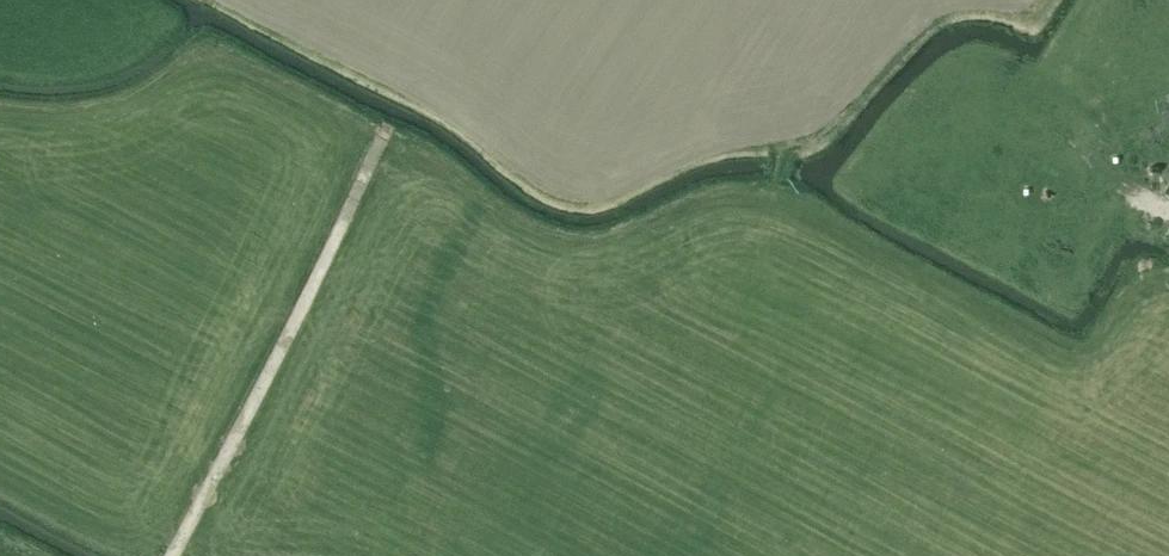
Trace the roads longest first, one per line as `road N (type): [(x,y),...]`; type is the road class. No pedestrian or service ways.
road 1 (track): [(172,555),(385,132)]

